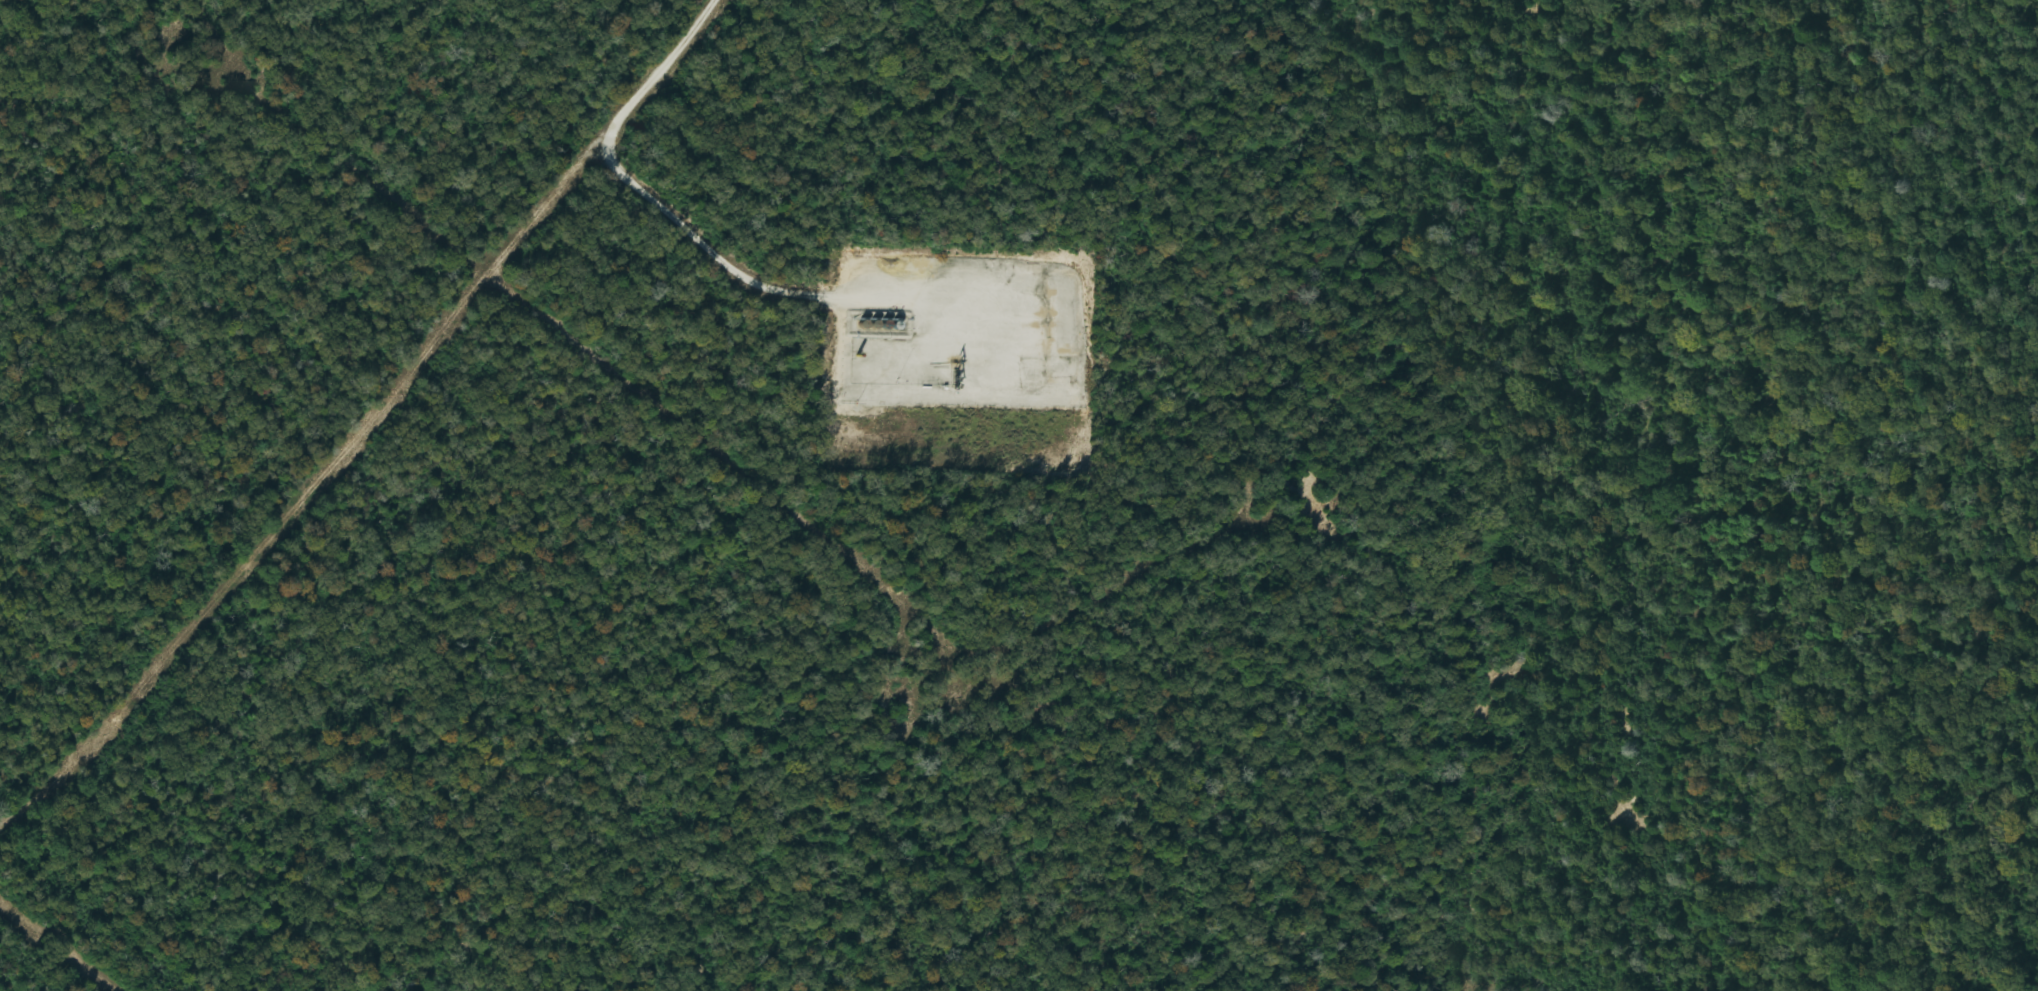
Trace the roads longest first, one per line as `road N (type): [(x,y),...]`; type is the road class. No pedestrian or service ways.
road 1 (track): [(0,856),(711,0)]

